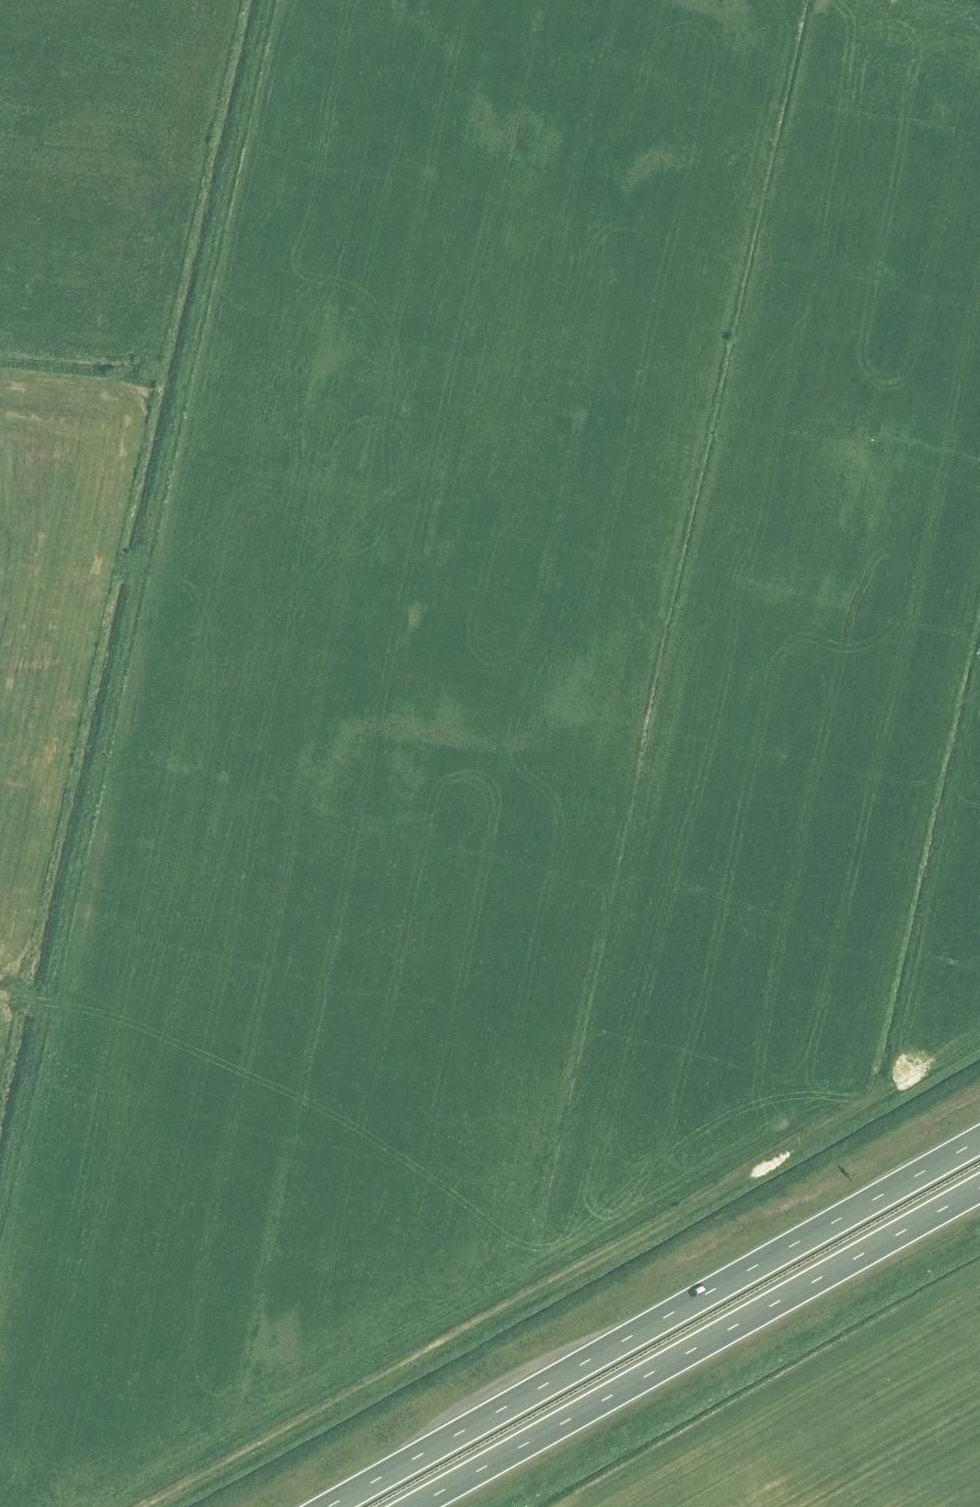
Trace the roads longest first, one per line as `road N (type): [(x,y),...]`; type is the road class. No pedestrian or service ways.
road 1 (track): [(878,1096),(141,1506)]
road 2 (trunk): [(979,1141),(330,1506)]
road 3 (trunk): [(418,1506),(979,1190)]

